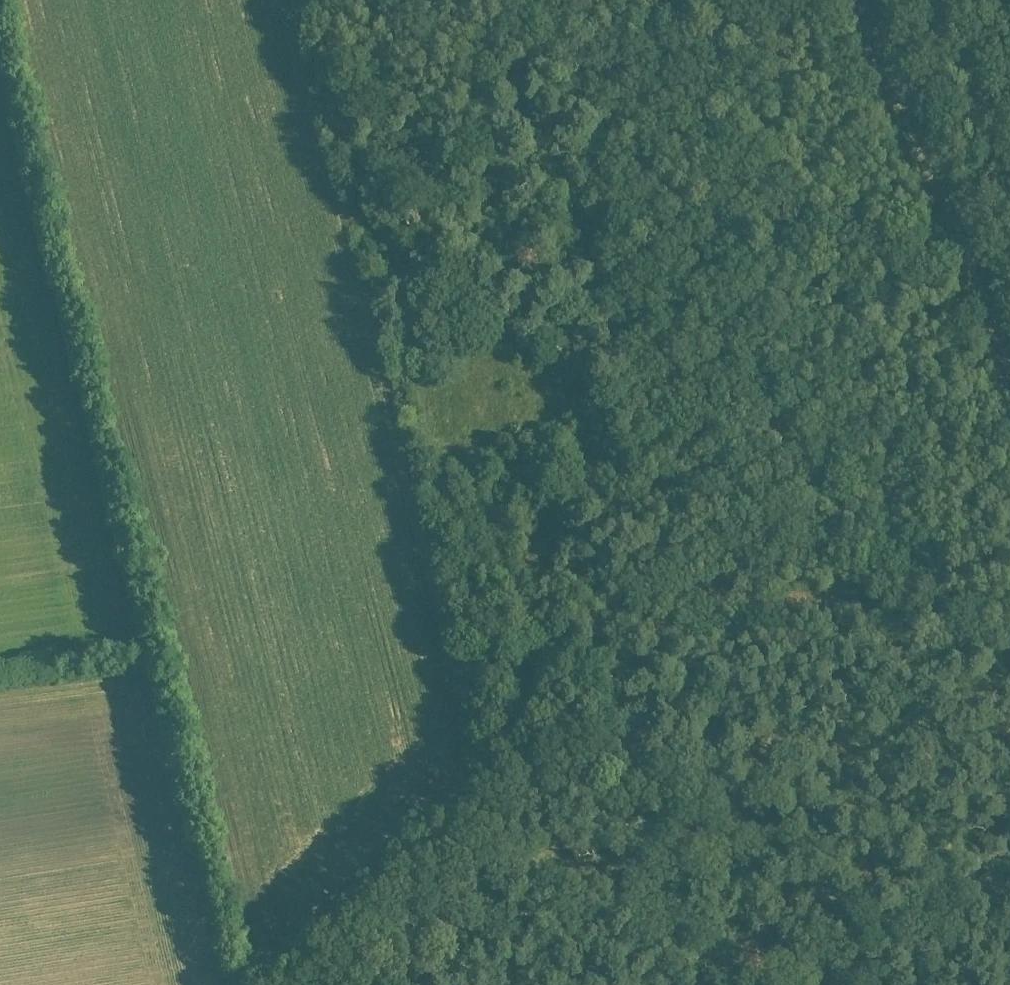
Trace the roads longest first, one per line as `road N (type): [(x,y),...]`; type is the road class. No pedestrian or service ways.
road 1 (unclassified): [(858,0),(1009,385)]

